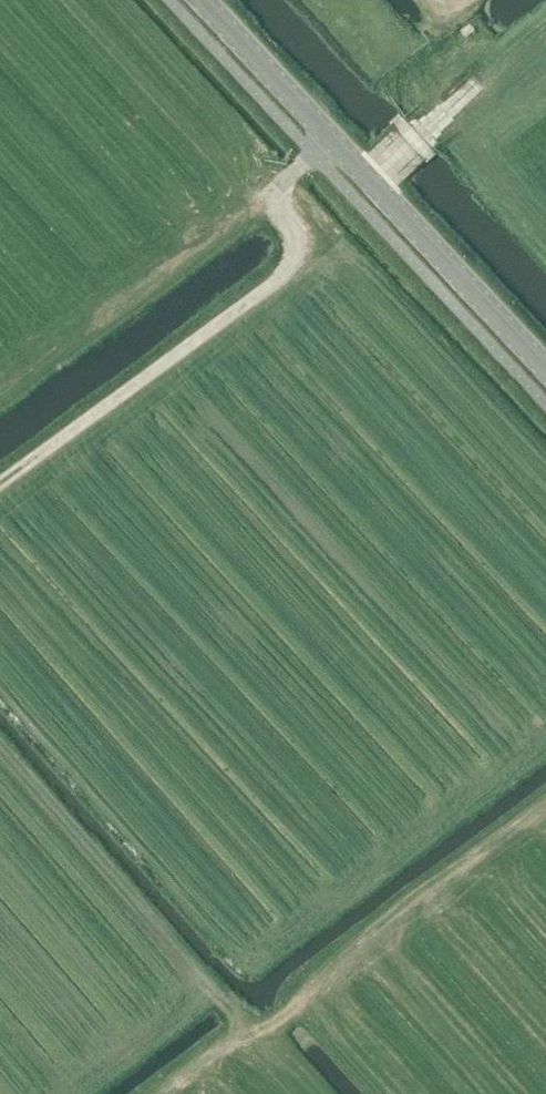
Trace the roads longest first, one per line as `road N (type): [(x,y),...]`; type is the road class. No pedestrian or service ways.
road 1 (tertiary): [(545,371),(200,0)]

